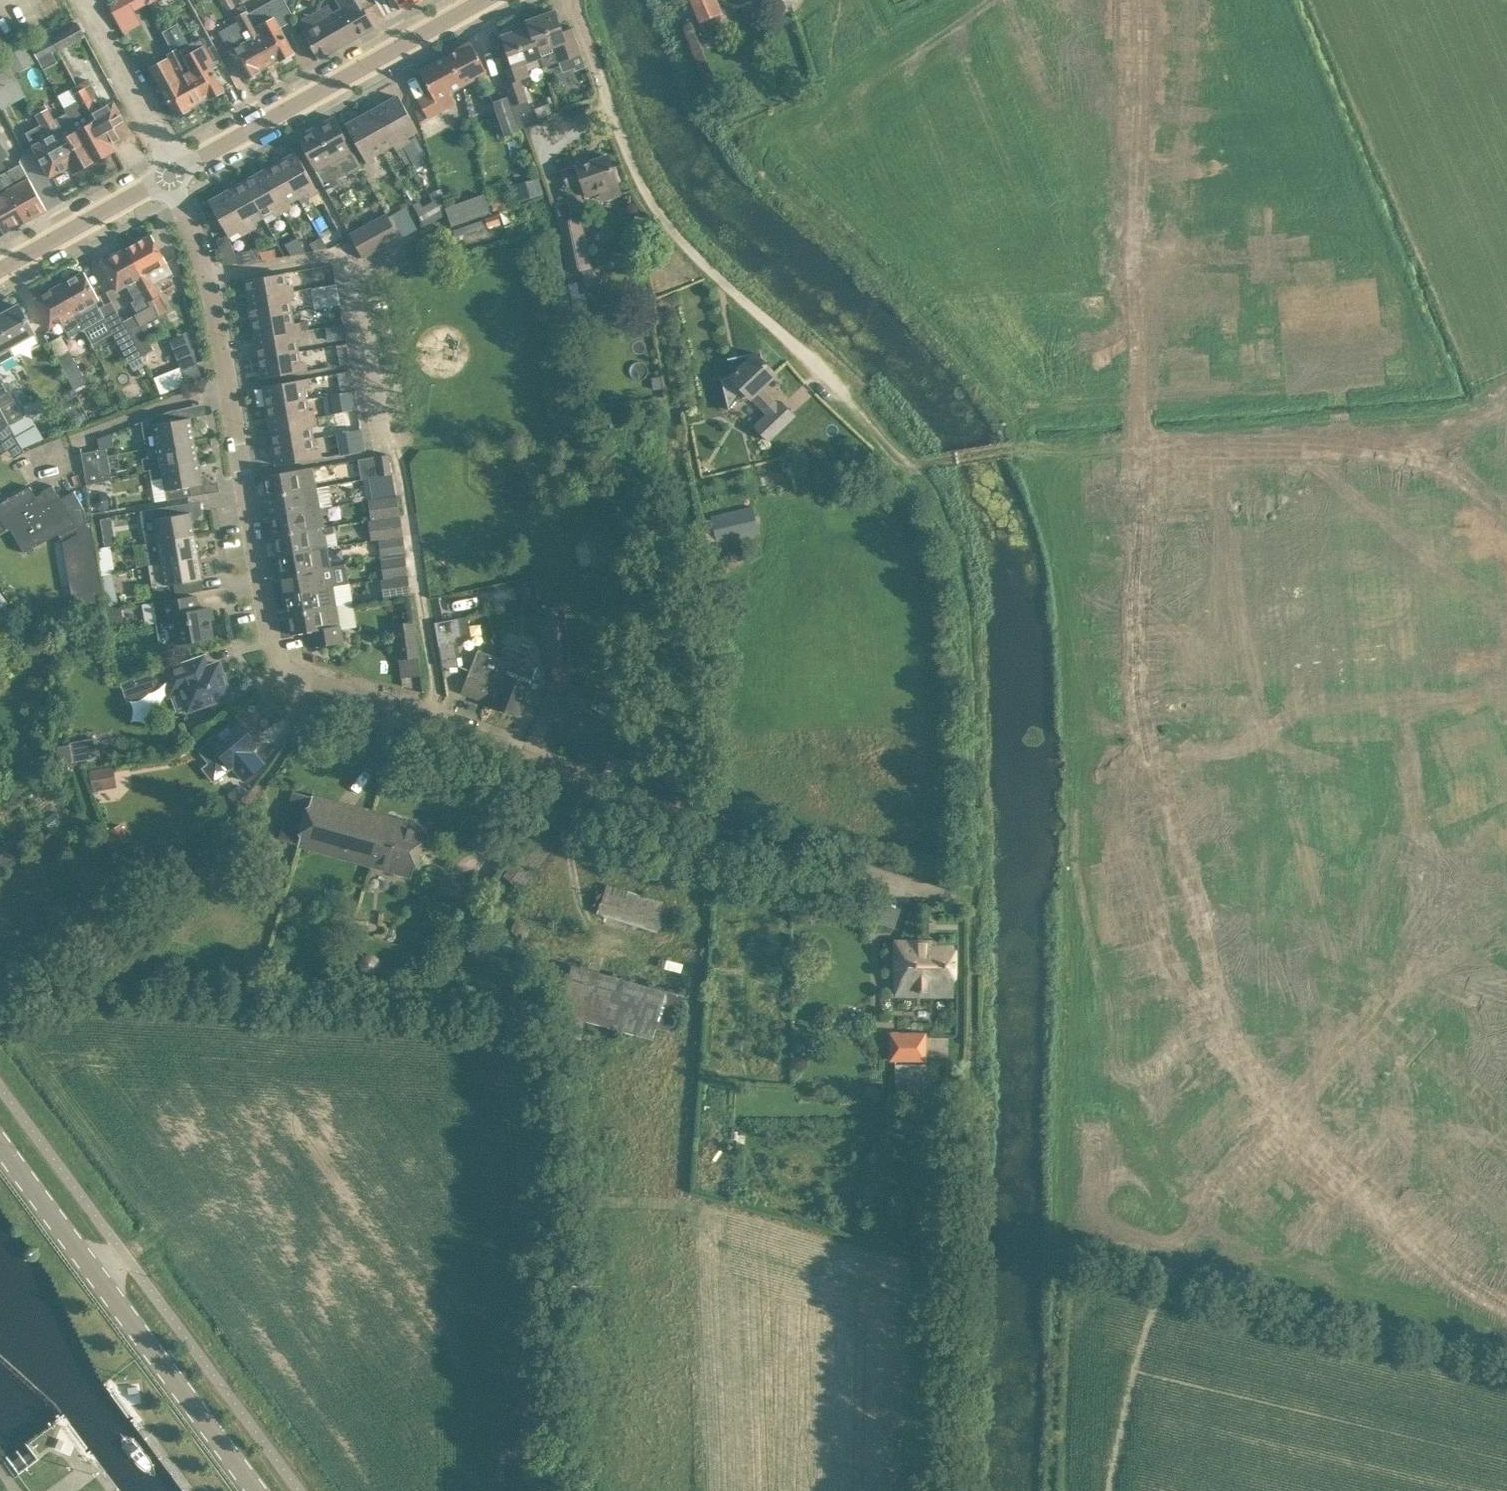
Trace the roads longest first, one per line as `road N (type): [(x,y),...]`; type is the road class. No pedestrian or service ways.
road 1 (residential): [(437,728),(354,702),(295,671),(265,635),(219,320),(169,177)]
road 2 (unclassified): [(913,459),(869,424),(814,355),(710,273),(662,219),(638,178),(571,0)]
road 3 (track): [(971,888),(971,627),(956,539),(913,459),(1047,438)]
road 4 (tertiary): [(0,1139),(258,1490)]
road 5 (tertiary): [(169,177),(490,0)]
road 6 (residential): [(716,815),(437,728)]
road 7 (unclassified): [(437,728),(394,444)]
road 8 (unclassified): [(169,177),(81,0)]
road 9 (tertiary): [(0,270),(169,177)]

